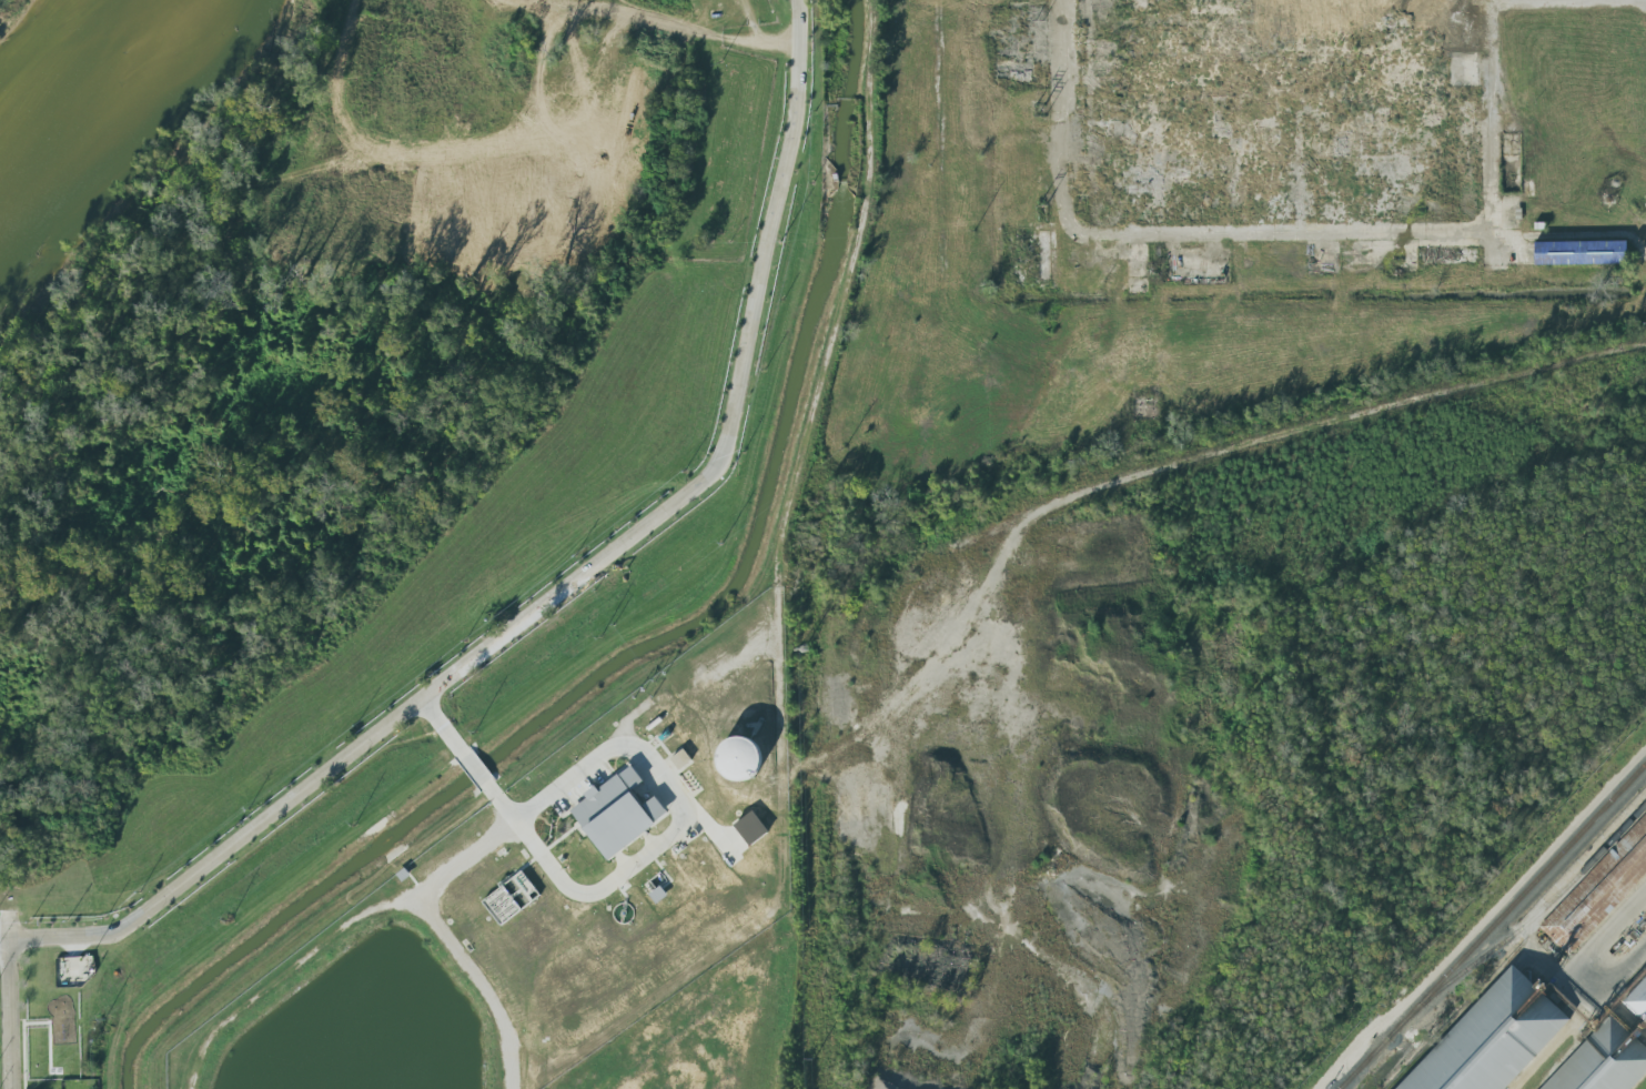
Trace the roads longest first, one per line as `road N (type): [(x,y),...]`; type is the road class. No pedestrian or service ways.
road 1 (residential): [(16,1088),(14,944),(98,940),(691,494),(777,210),(794,0)]
road 2 (residential): [(1488,0),(1494,220)]

